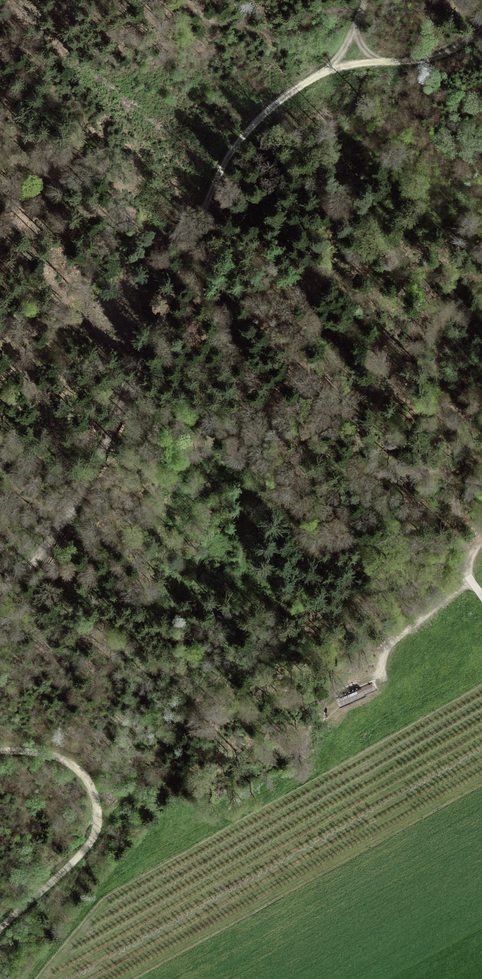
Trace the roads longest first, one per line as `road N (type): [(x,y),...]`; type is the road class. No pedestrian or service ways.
road 1 (track): [(369,0),(335,65),(273,108),(237,149),(113,440),(40,553),(0,588)]
road 2 (track): [(181,285),(223,308),(247,421),(241,578),(230,640),(202,696),(100,822)]
road 3 (track): [(0,749),(60,754),(79,767),(100,822),(86,850),(0,932)]
road 4 (track): [(335,65),(436,55),(481,27)]
road 5 (track): [(468,570),(387,648),(384,680)]

